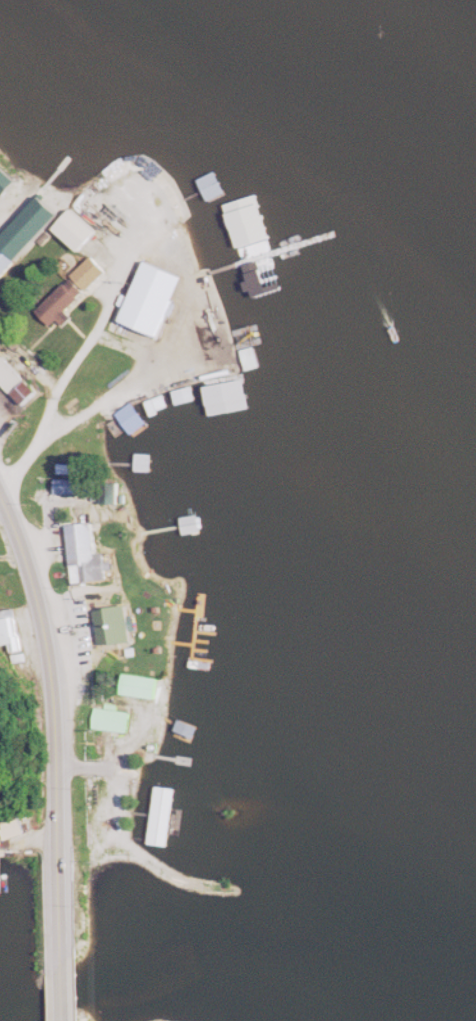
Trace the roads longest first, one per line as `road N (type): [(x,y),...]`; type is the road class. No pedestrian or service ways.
road 1 (primary): [(63,961),(48,631),(0,492)]

